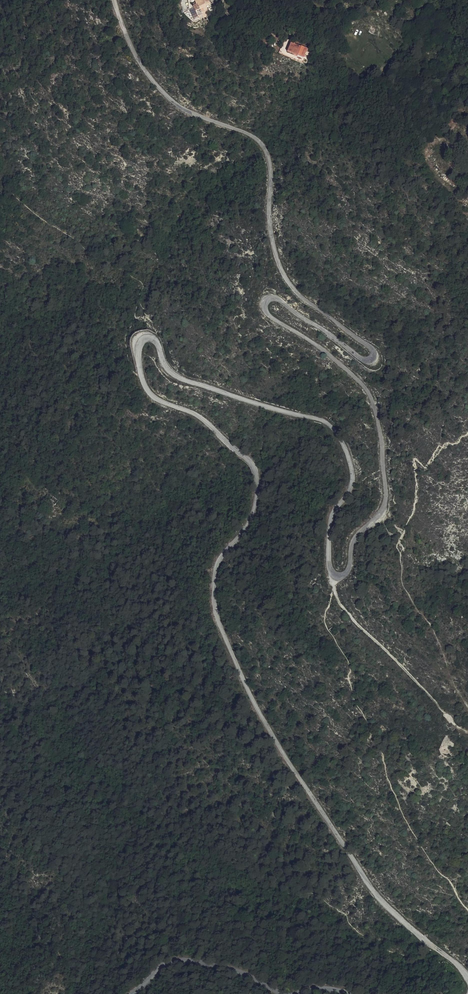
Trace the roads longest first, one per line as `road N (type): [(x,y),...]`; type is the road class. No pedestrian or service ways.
road 1 (unclassified): [(467,977),(374,892),(257,709),(213,602),(219,564),(248,526),(257,470),(202,419),(148,391),(138,353),(141,343),(156,341),(173,375),(331,428),(352,476),(332,521),(329,558),(338,577),(349,572),(353,543),(385,505),(379,414),(350,373),(264,305),(280,300),(363,360),(373,349),(286,280),(272,239),(265,149),(163,93),(132,47),(115,0)]
road 2 (track): [(334,576),(338,599),(362,629),(467,732)]
road 3 (unclassified): [(131,993),(184,961),(229,968),(283,993)]

